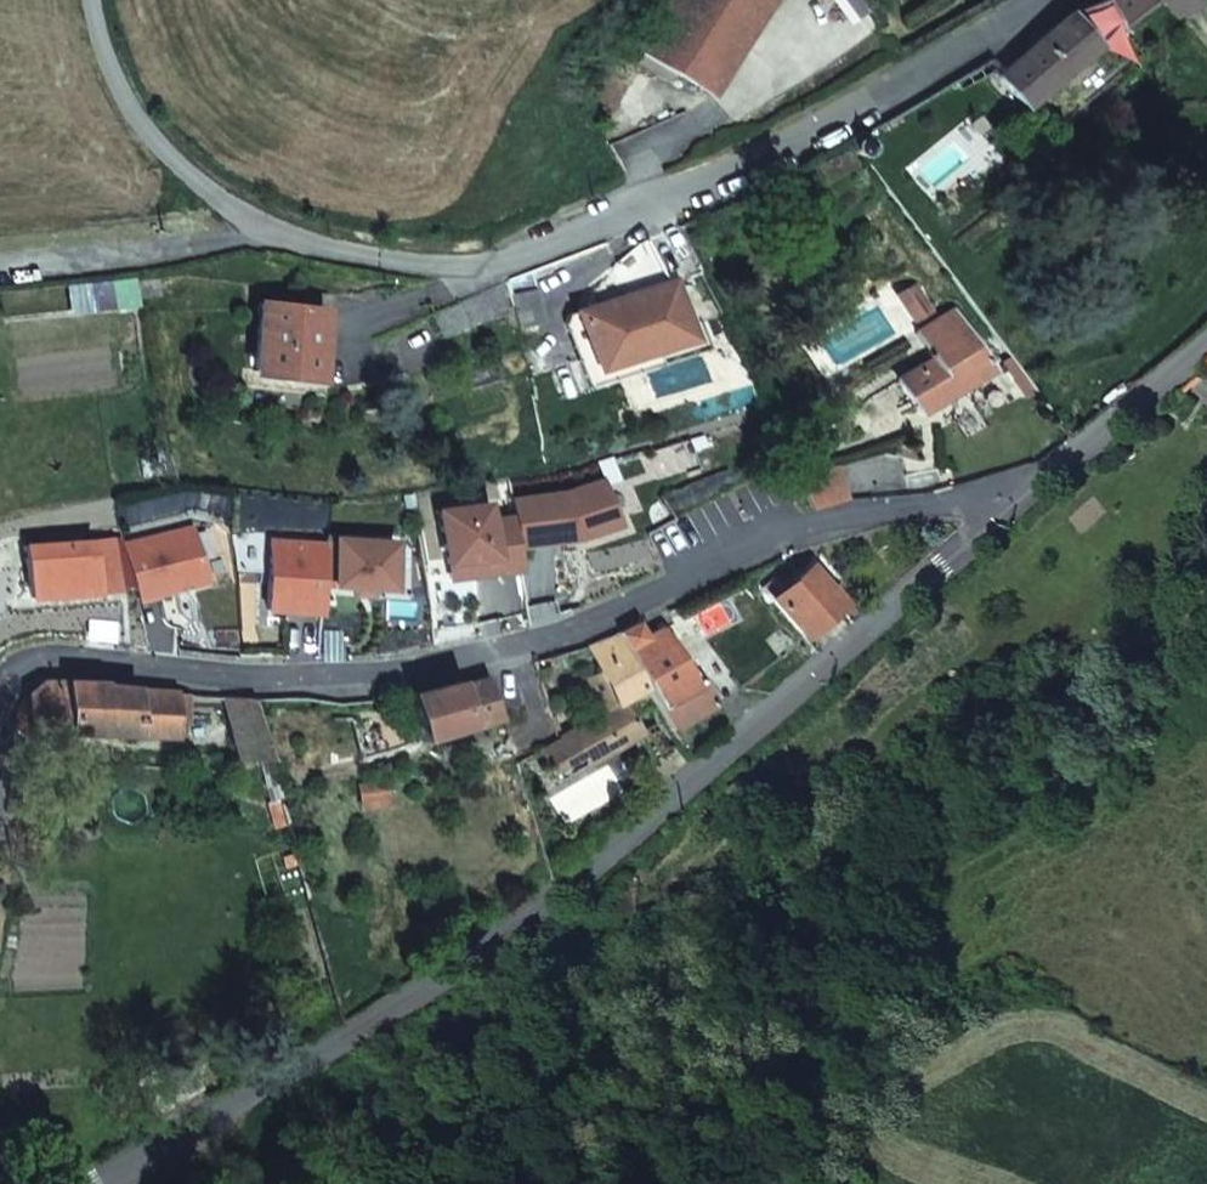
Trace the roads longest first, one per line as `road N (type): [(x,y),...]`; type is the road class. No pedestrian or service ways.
road 1 (residential): [(1020,499),(563,882),(363,1025),(67,1183)]
road 2 (residential): [(101,0),(137,105),(203,176),(267,222),(352,247),(459,255),(569,236),(688,192),(1052,0)]
road 3 (residential): [(0,718),(5,695),(31,664),(336,692),(396,687),(589,634),(768,535),(855,514),(1020,499)]
road 4 (residential): [(1206,330),(1020,499)]

